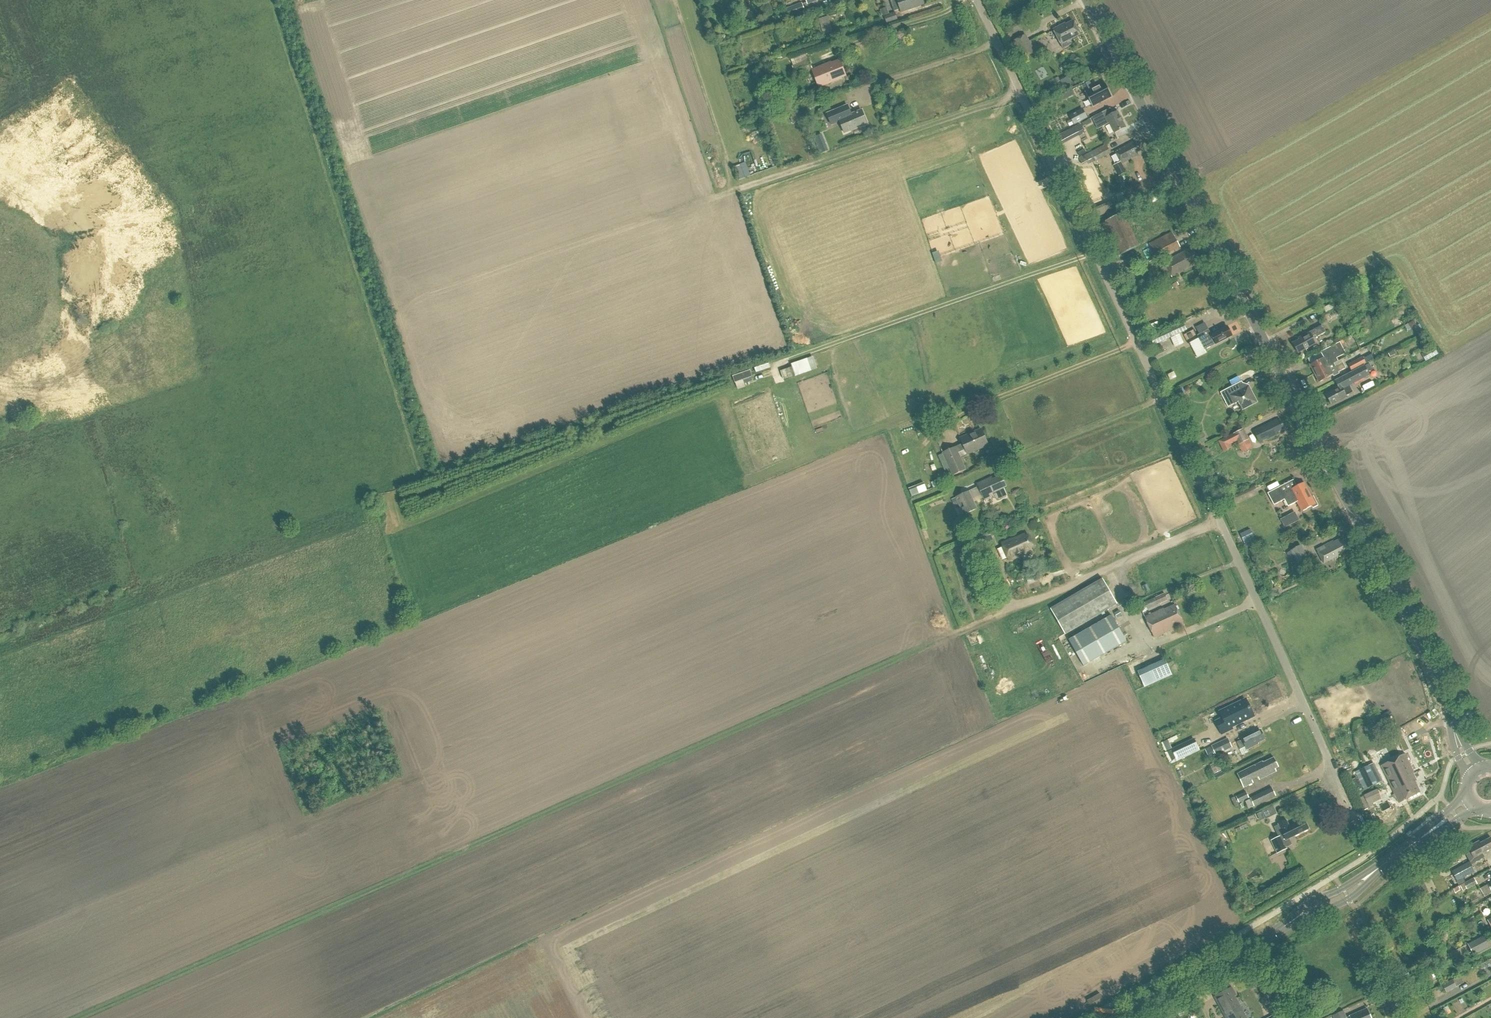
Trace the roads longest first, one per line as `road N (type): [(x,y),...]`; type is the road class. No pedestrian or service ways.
road 1 (unclassified): [(1354,818),(974,0)]
road 2 (tertiary): [(1451,719),(1426,651),(1086,0)]
road 3 (track): [(1019,92),(488,274)]
road 4 (track): [(1094,253),(780,363)]
road 5 (track): [(1220,521),(937,640)]
road 6 (track): [(1136,342),(952,424)]
road 7 (tertiary): [(1121,1017),(1283,929)]
road 8 (tertiary): [(1283,929),(1349,900),(1388,863)]
road 9 (tertiary): [(1388,863),(1314,902),(1283,929)]

